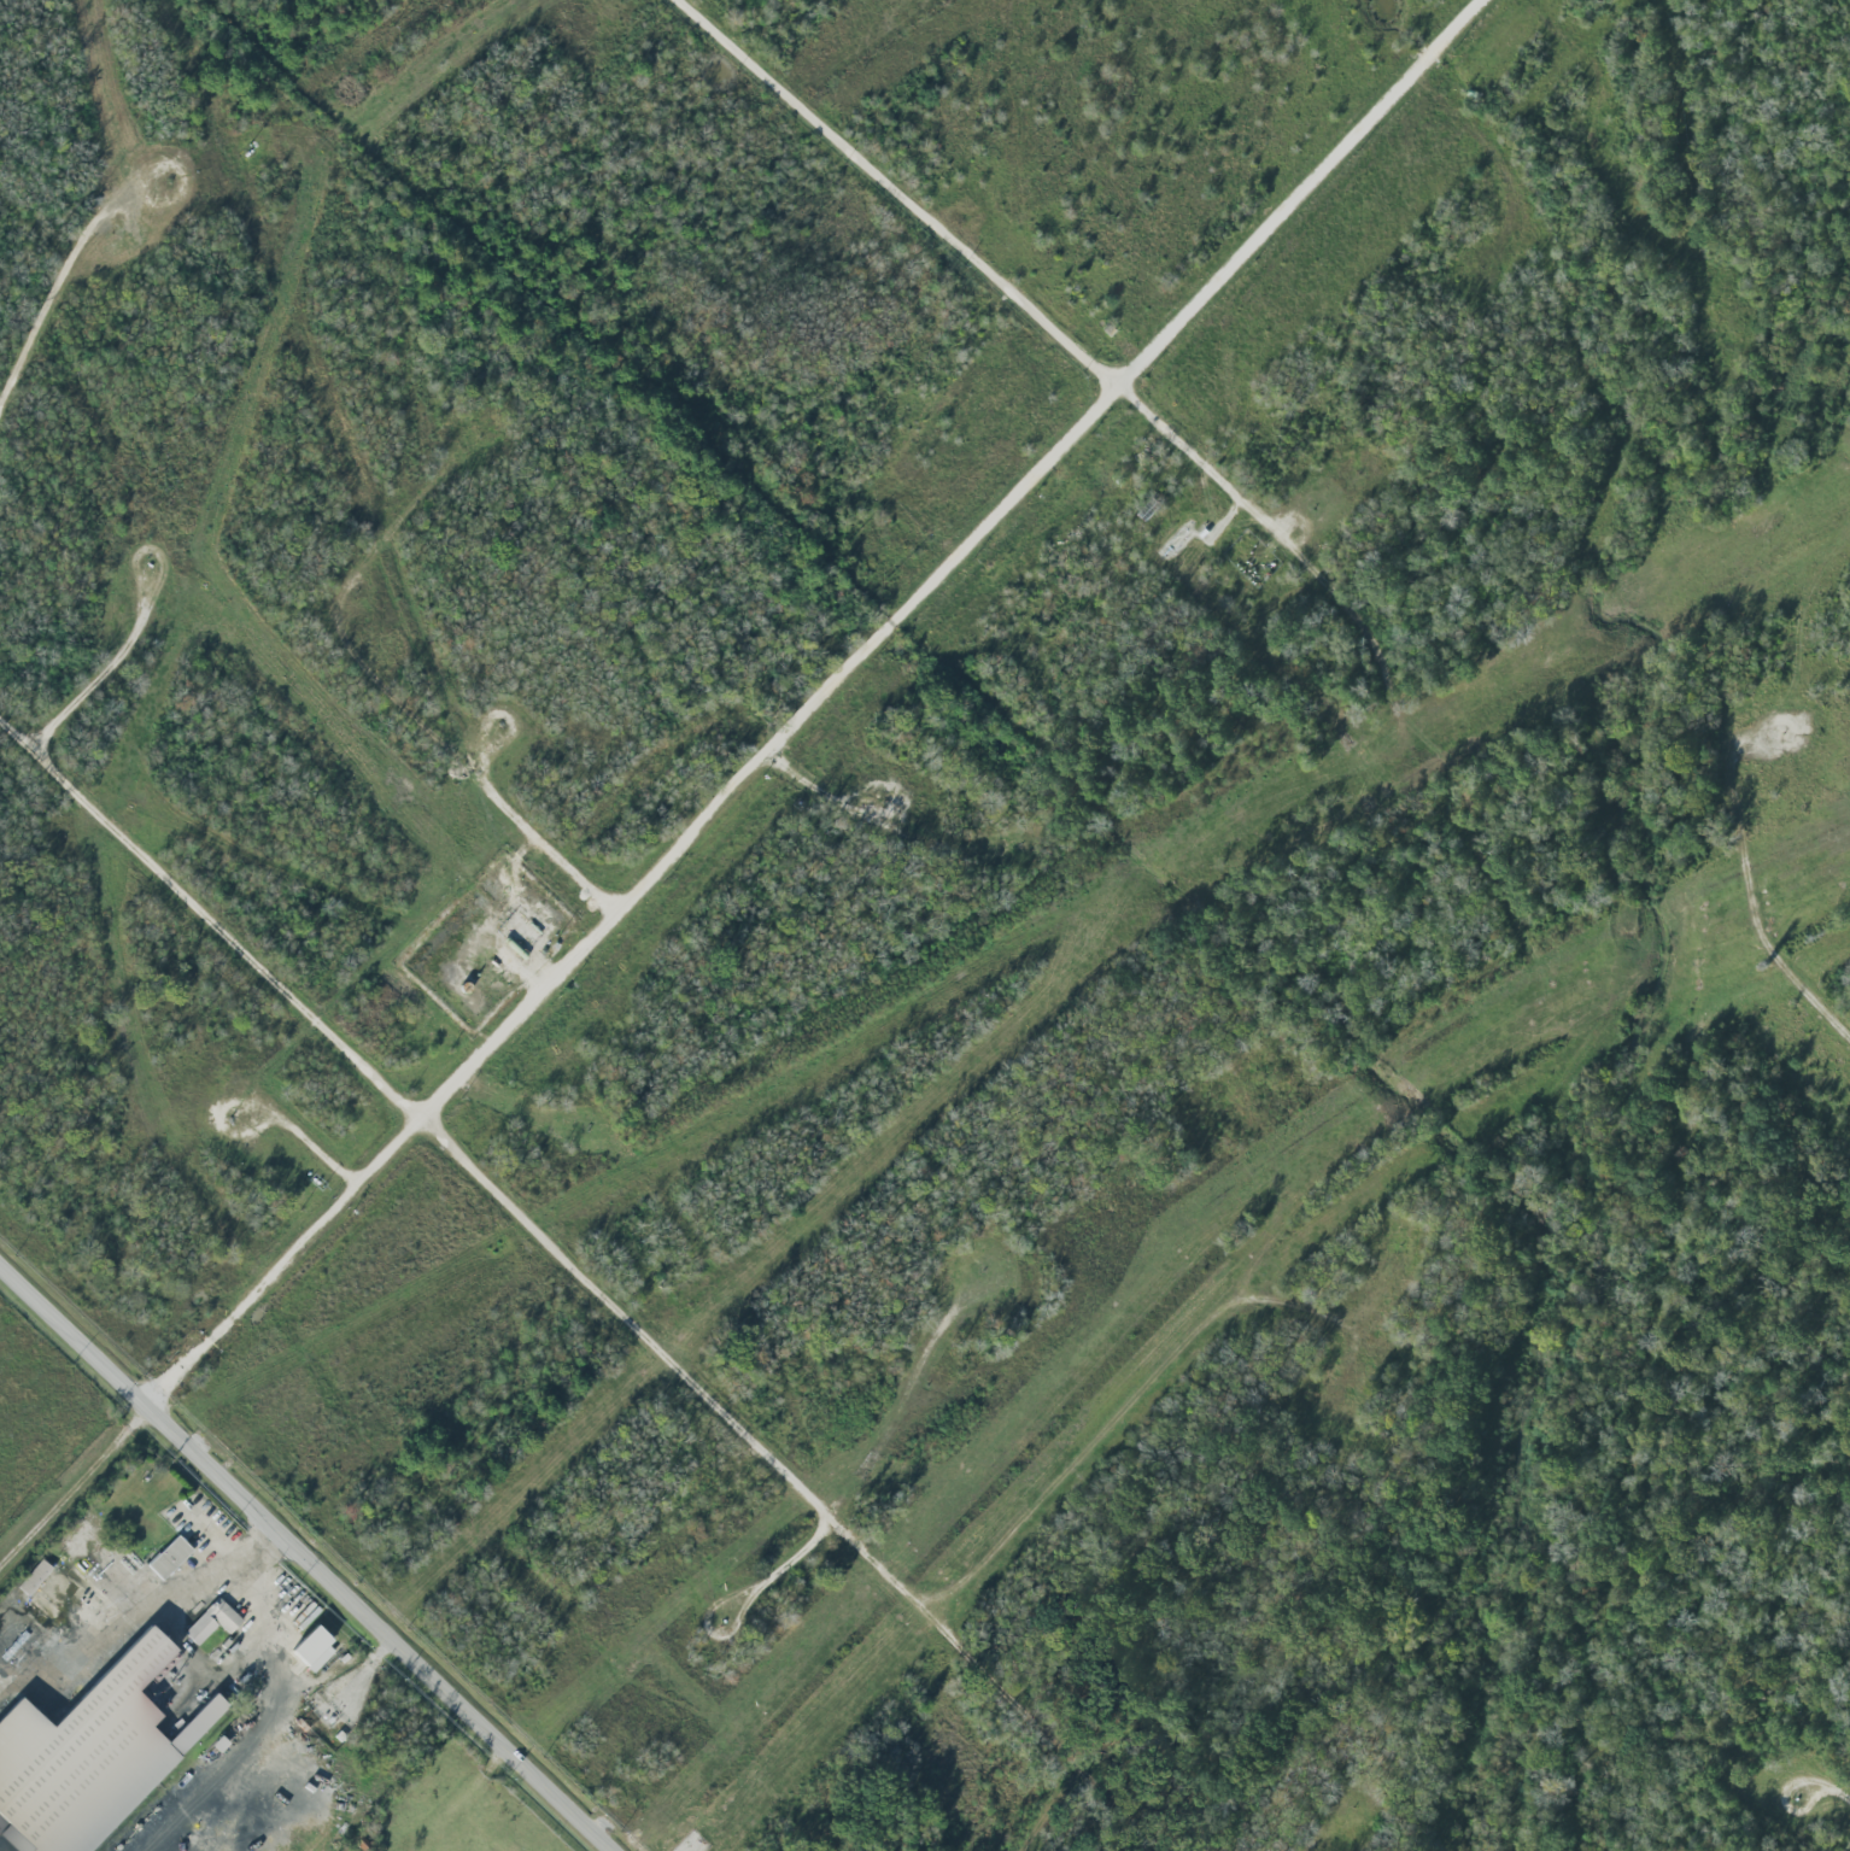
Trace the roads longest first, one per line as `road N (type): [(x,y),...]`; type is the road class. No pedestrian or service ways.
road 1 (secondary): [(0,1261),(617,1850)]

